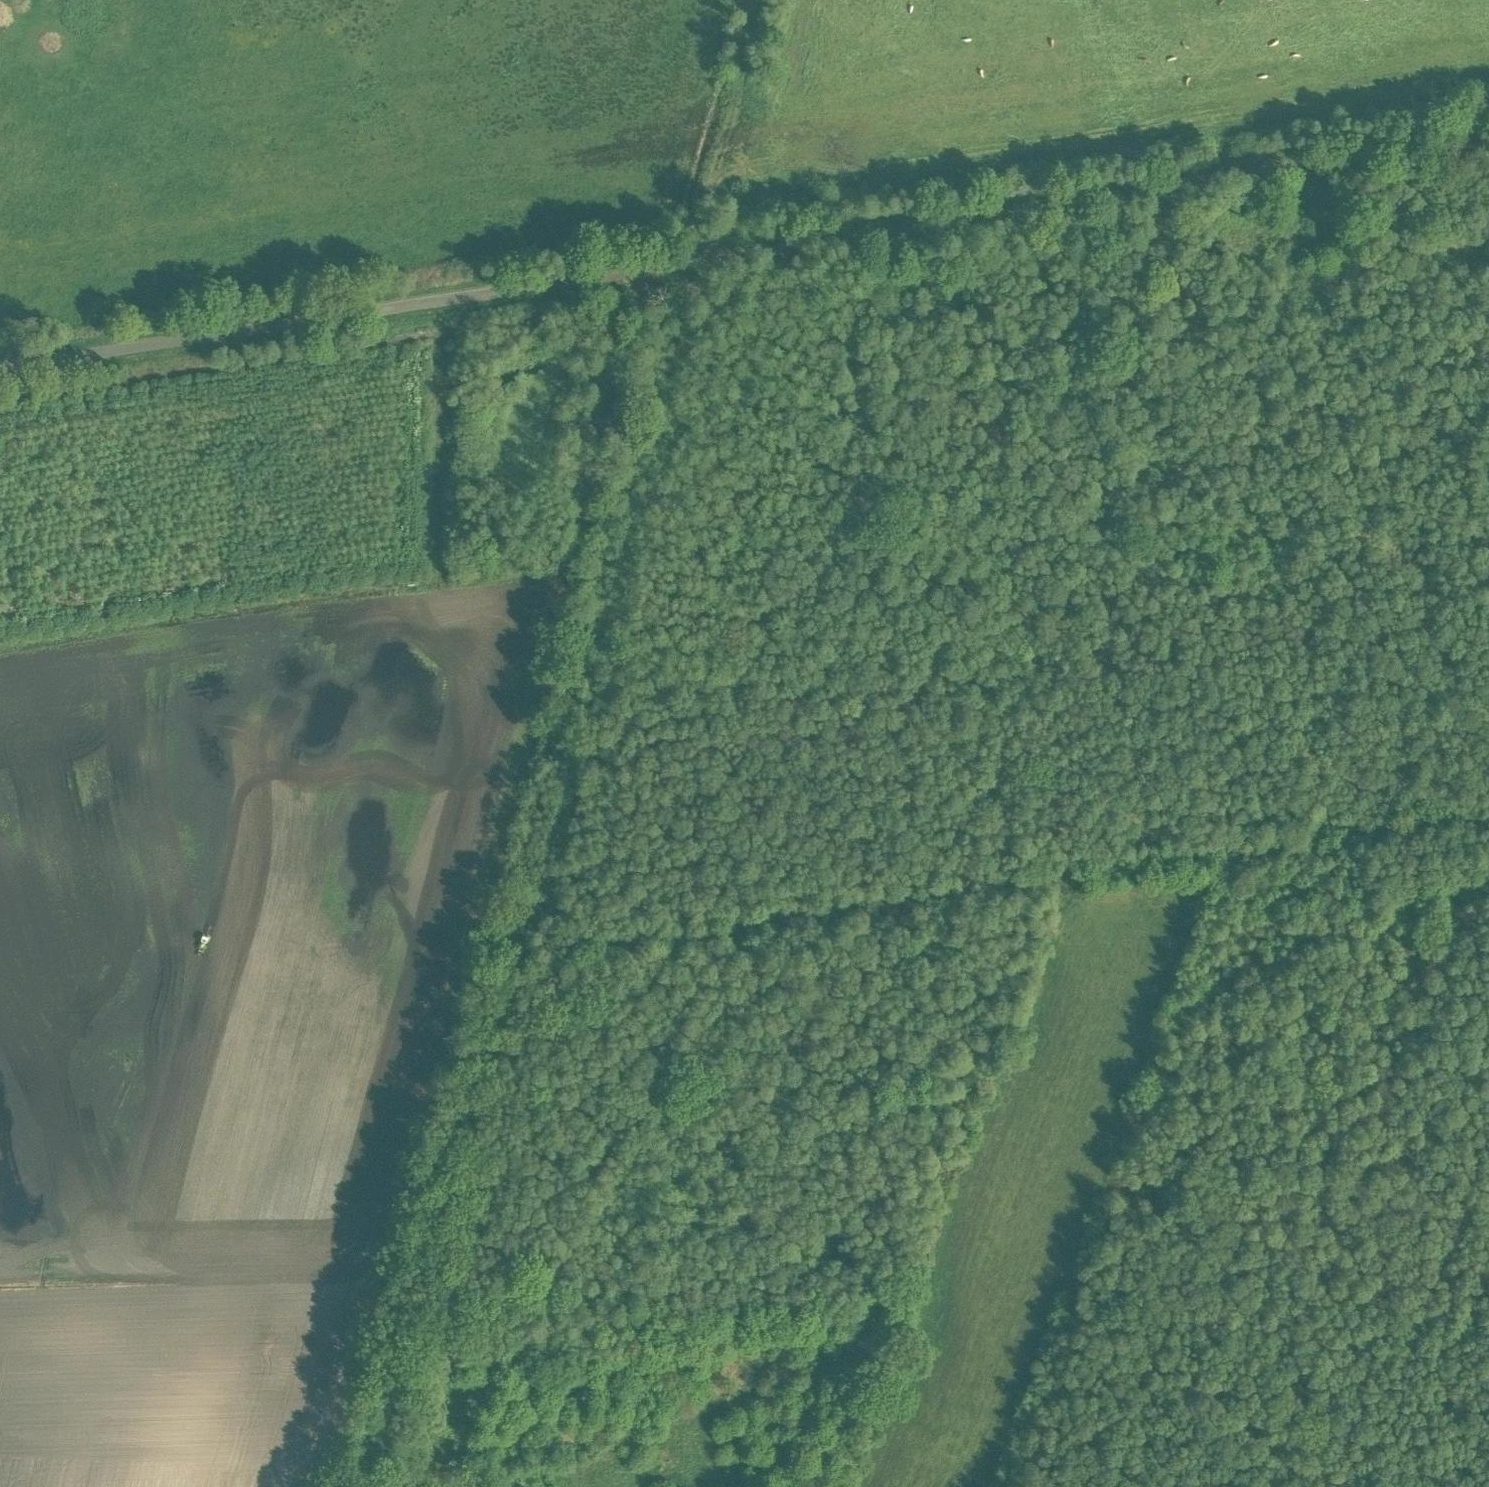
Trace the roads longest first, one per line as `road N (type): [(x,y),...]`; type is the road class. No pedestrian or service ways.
road 1 (unclassified): [(0,357),(1488,130)]

